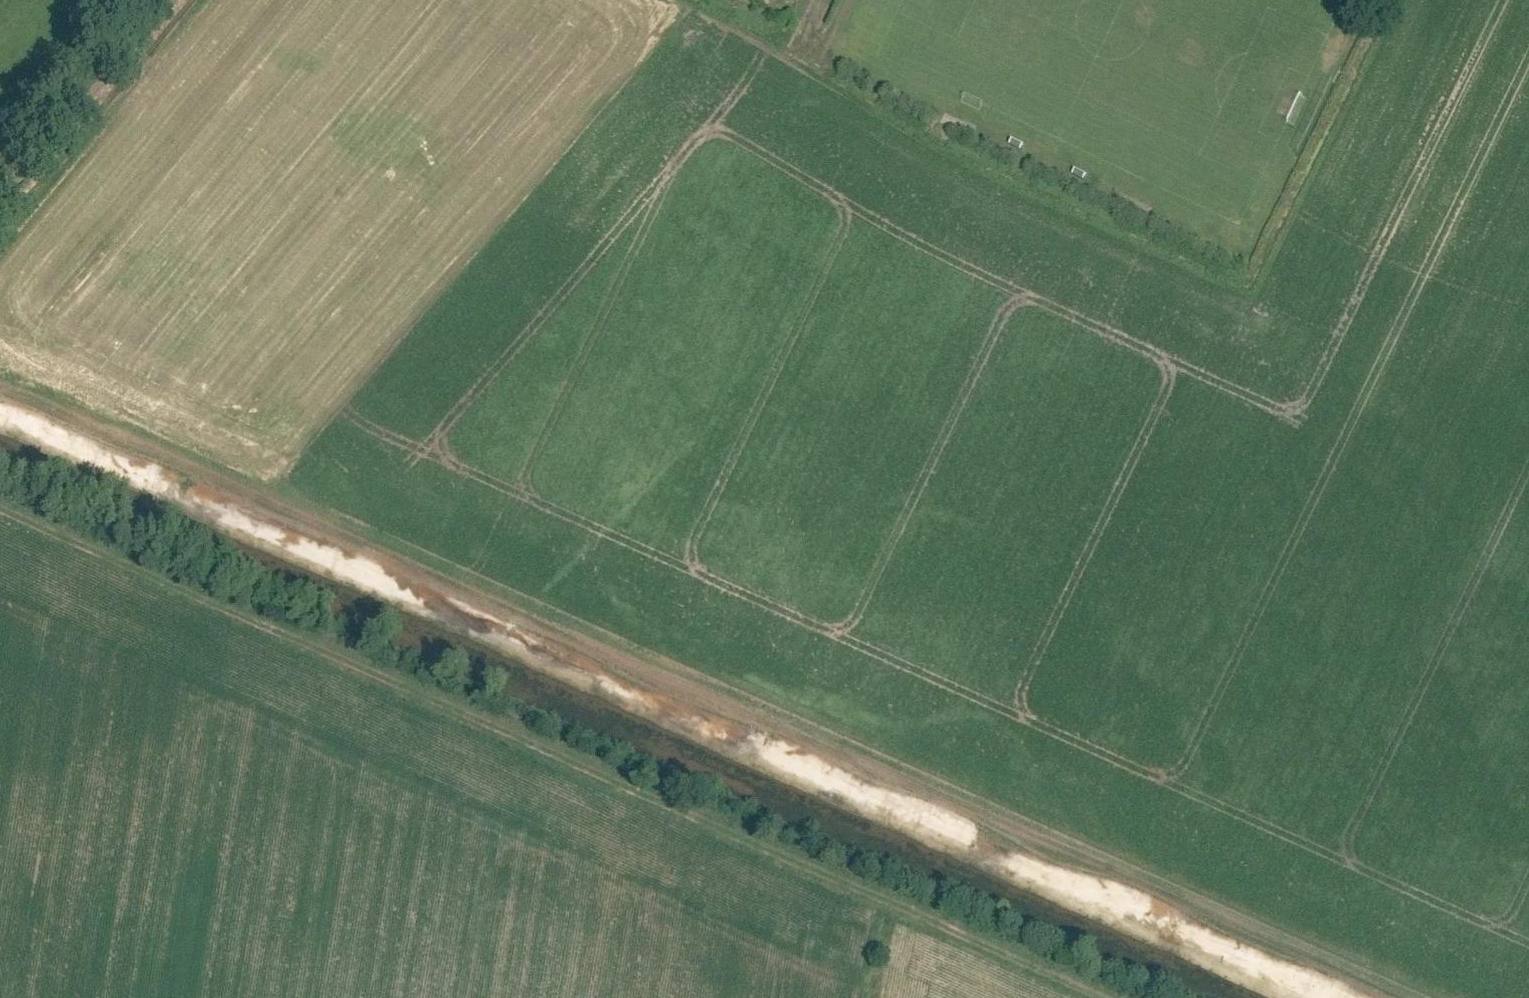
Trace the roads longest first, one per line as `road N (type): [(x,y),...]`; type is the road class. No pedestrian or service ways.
road 1 (unclassified): [(0,198),(162,0)]

